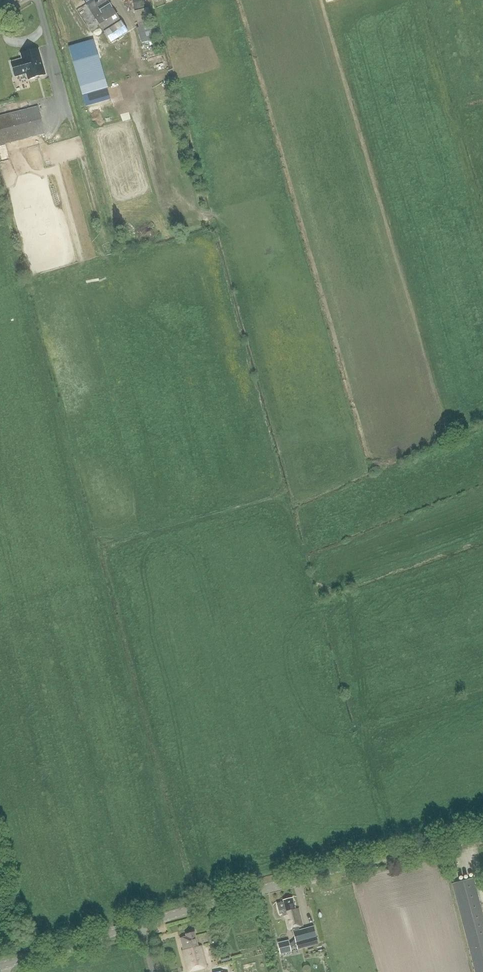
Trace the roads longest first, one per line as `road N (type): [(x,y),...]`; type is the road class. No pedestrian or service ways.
road 1 (unclassified): [(0,966),(482,832)]

